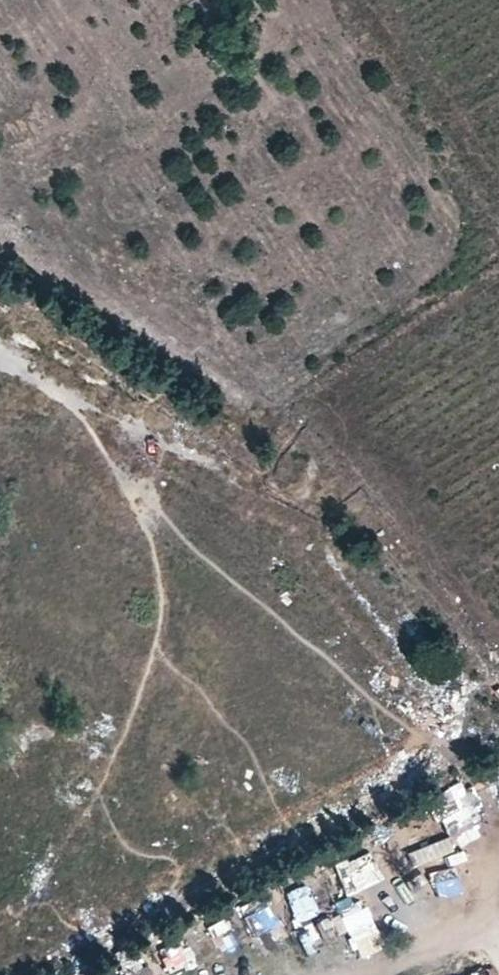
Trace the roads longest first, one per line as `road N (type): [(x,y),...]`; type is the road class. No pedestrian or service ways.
road 1 (track): [(498,680),(323,460),(152,337),(0,252)]

